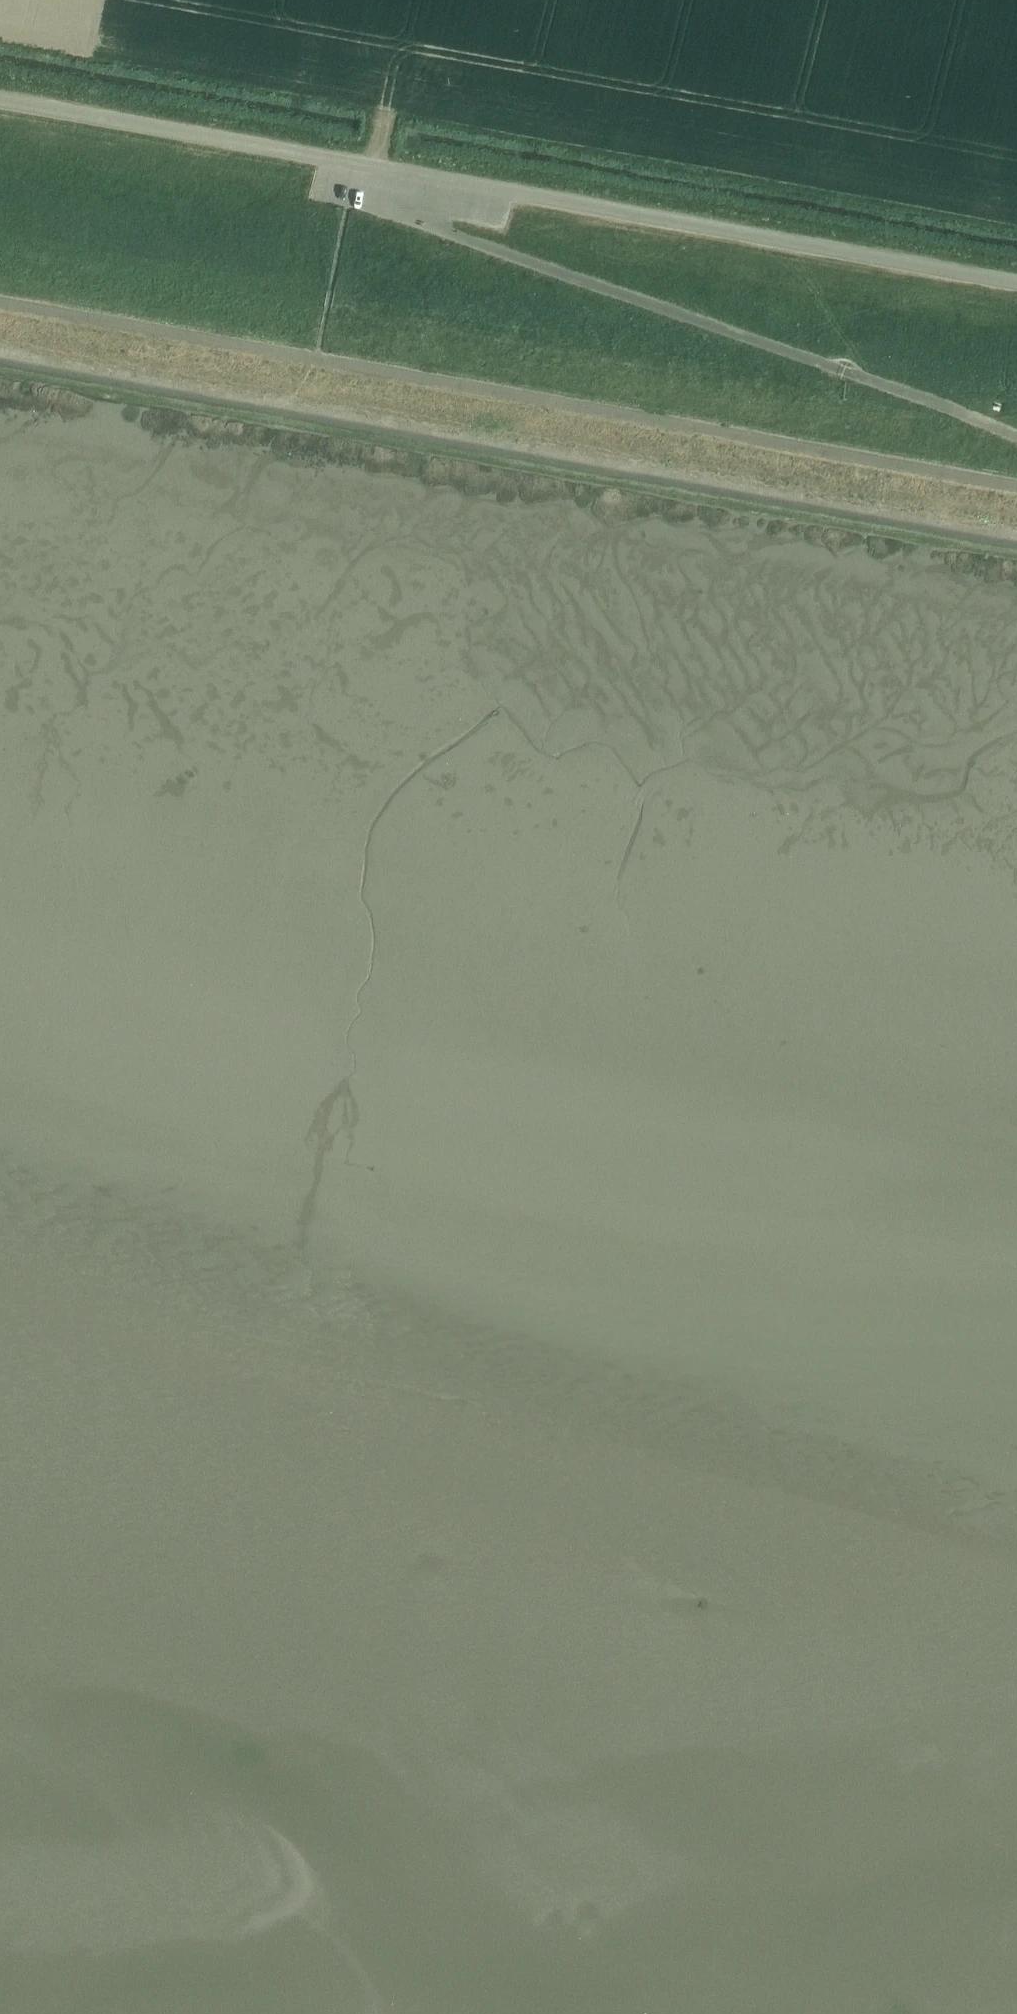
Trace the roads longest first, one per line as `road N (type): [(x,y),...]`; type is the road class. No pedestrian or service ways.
road 1 (unclassified): [(1016,283),(0,99)]

